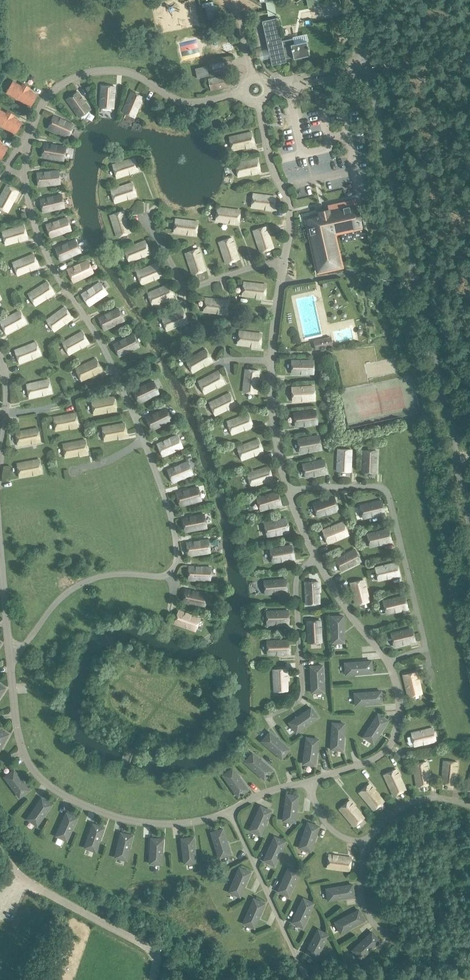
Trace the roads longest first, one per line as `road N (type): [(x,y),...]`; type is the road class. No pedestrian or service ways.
road 1 (unclassified): [(469,517),(370,64)]
road 2 (unclassified): [(152,979),(150,949),(32,886),(0,851)]

